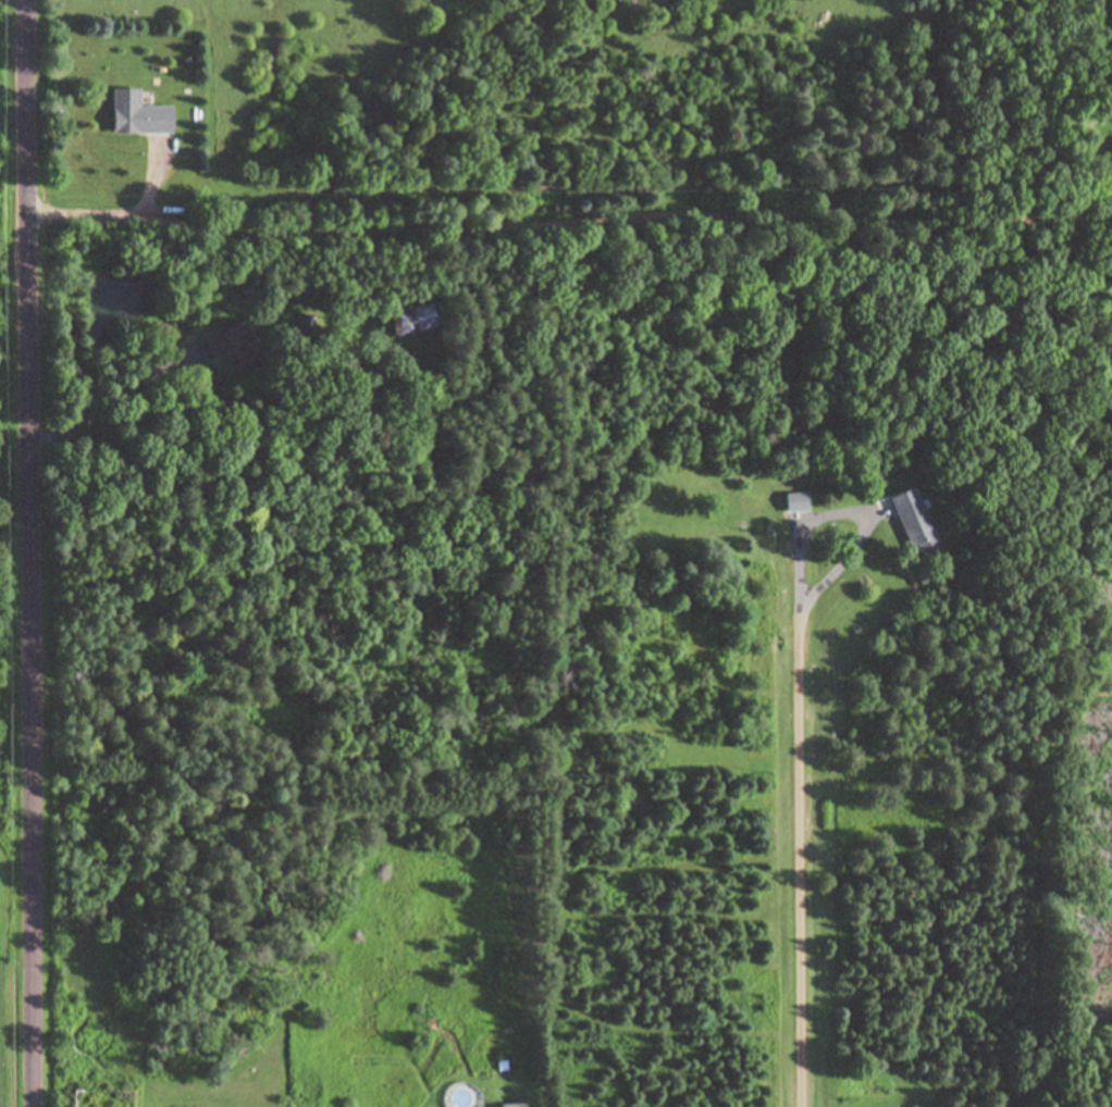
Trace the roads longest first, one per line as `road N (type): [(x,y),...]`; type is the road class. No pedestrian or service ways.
road 1 (residential): [(35,1106),(26,0)]

